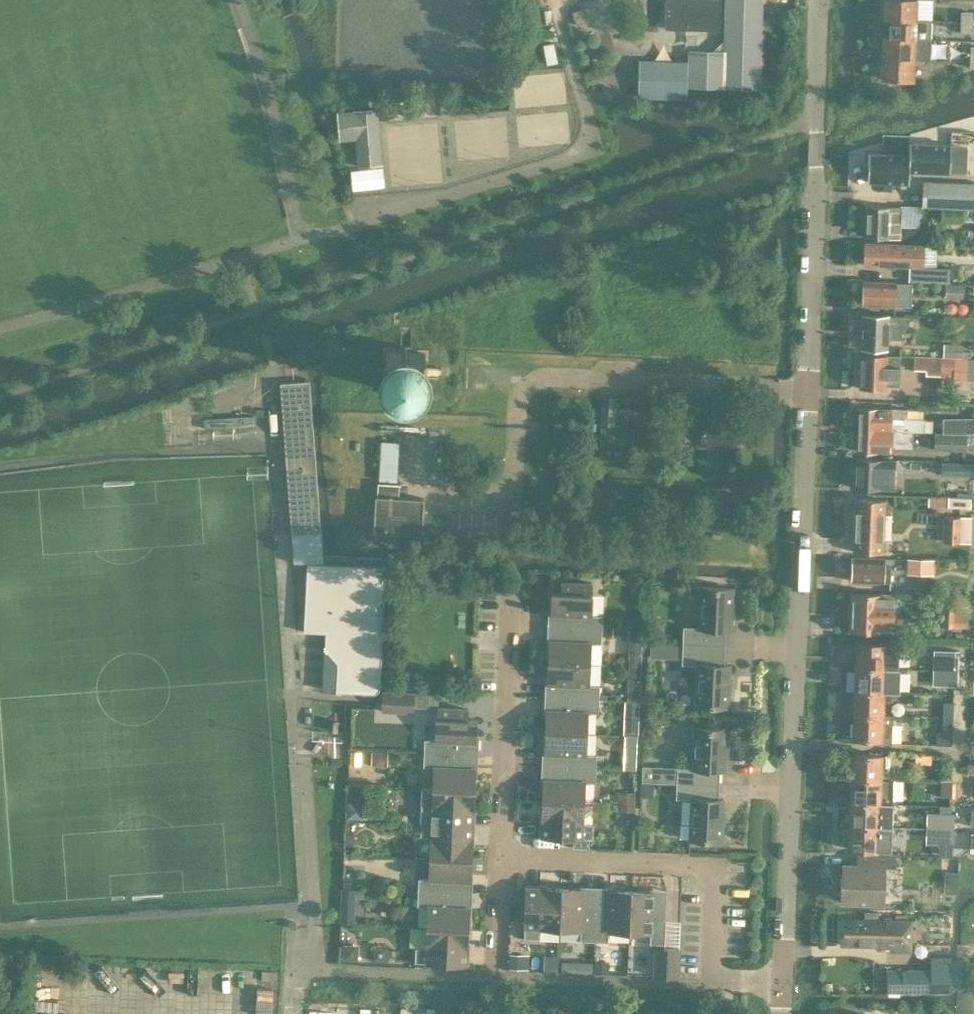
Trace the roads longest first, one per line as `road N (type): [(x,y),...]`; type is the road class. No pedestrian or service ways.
road 1 (unclassified): [(781,981),(818,0)]
road 2 (residential): [(352,223),(579,155),(588,125),(559,0)]
road 3 (residential): [(711,977),(713,868),(500,858)]
road 4 (residential): [(500,858),(507,601)]

